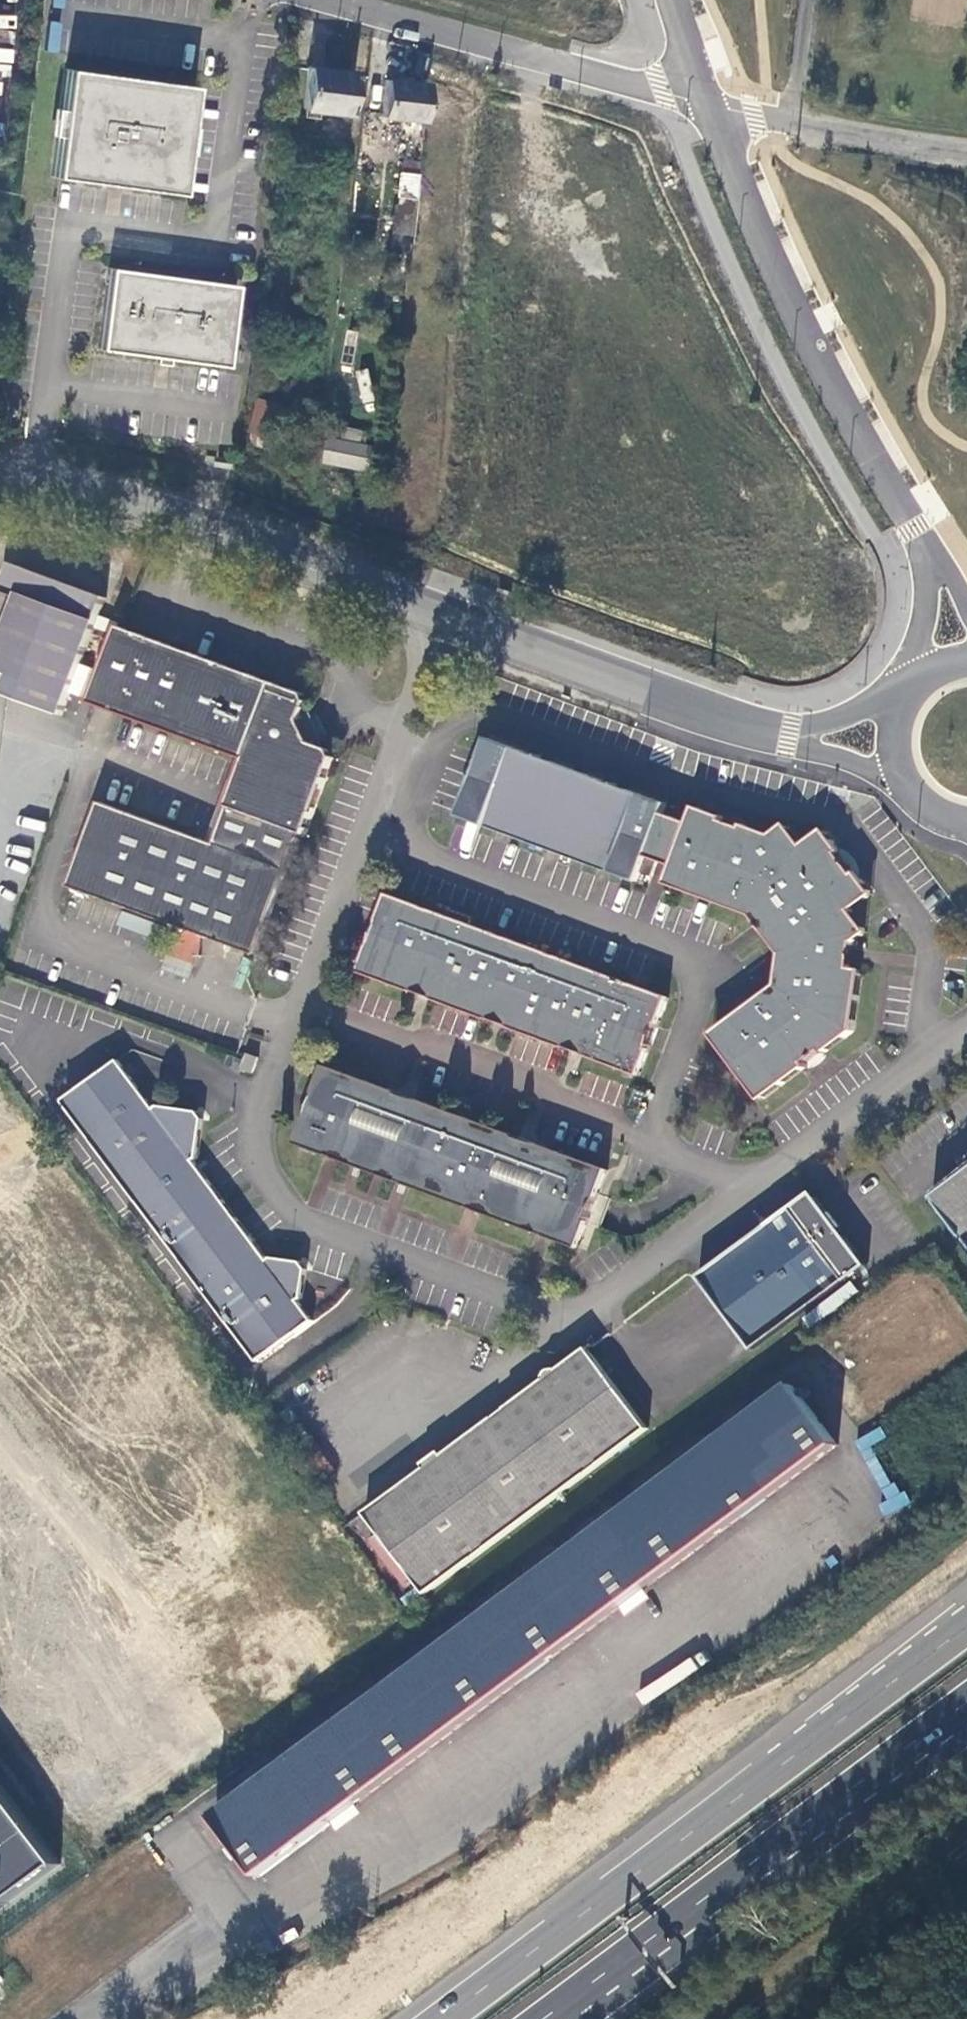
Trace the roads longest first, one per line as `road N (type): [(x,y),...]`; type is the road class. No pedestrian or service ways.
road 1 (tertiary): [(800,737),(619,682),(87,491),(0,481)]
road 2 (trunk): [(966,1625),(441,2018)]
road 3 (trunk): [(543,2018),(966,1702)]
road 4 (unclassified): [(705,102),(799,327),(929,549)]
road 5 (unclassified): [(705,102),(335,0)]
road 6 (residential): [(966,149),(756,122),(705,102)]
road 7 (tertiary): [(800,737),(926,798)]
road 8 (unclassified): [(929,549),(920,683)]

